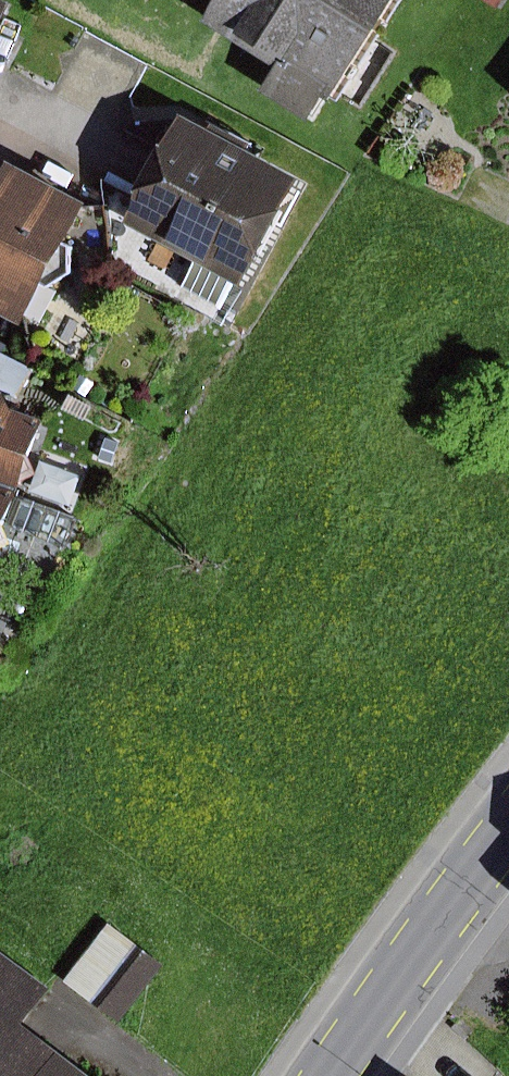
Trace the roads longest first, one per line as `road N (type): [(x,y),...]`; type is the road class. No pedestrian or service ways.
road 1 (secondary): [(340,1075),(508,839)]

